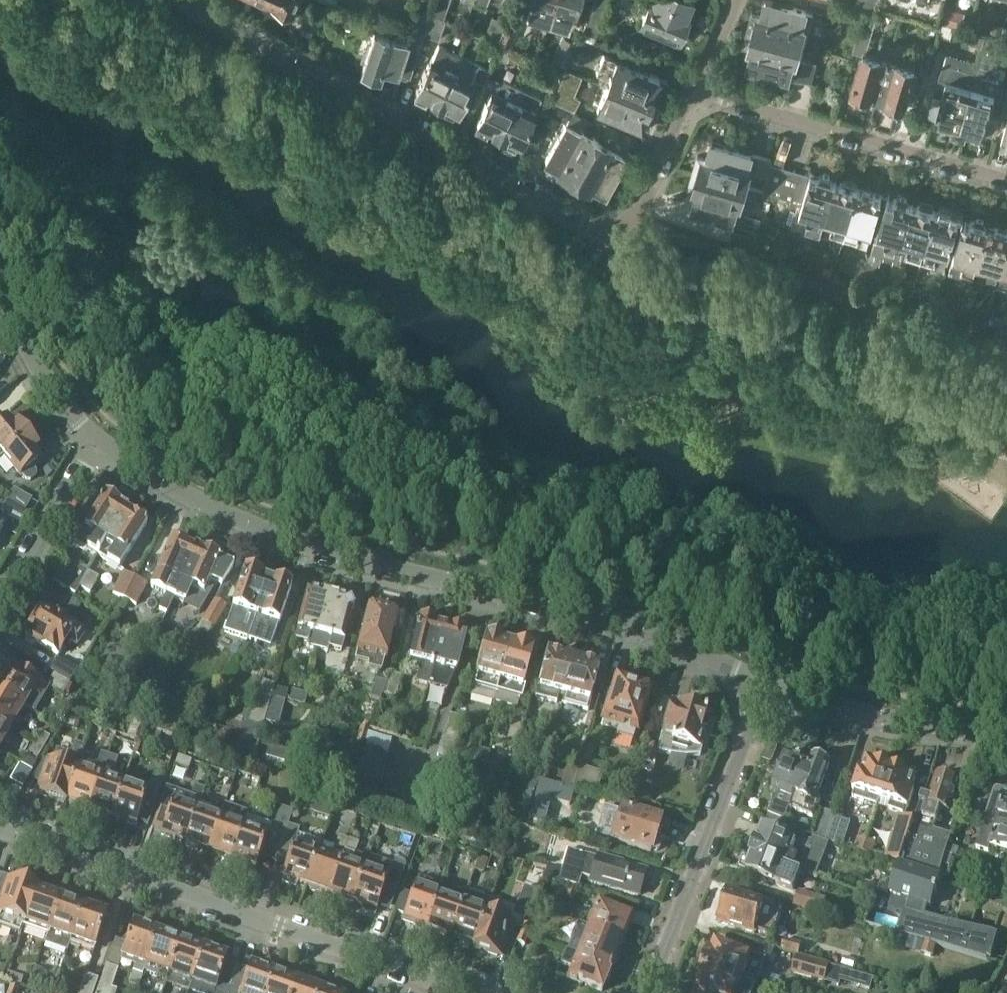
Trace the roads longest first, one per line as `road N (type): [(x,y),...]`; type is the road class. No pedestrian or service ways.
road 1 (residential): [(99,443),(250,525),(325,551),(583,612),(767,683)]
road 2 (residential): [(0,828),(472,992)]
road 3 (unclassified): [(617,237),(183,1)]
road 4 (residential): [(646,992),(767,683)]
road 5 (residential): [(697,89),(1006,178)]
road 6 (residential): [(767,683),(879,717),(1006,729)]
road 7 (residential): [(0,608),(99,443)]
road 8 (residential): [(0,295),(55,392),(99,443)]
road 9 (residential): [(697,89),(635,223),(617,237)]

